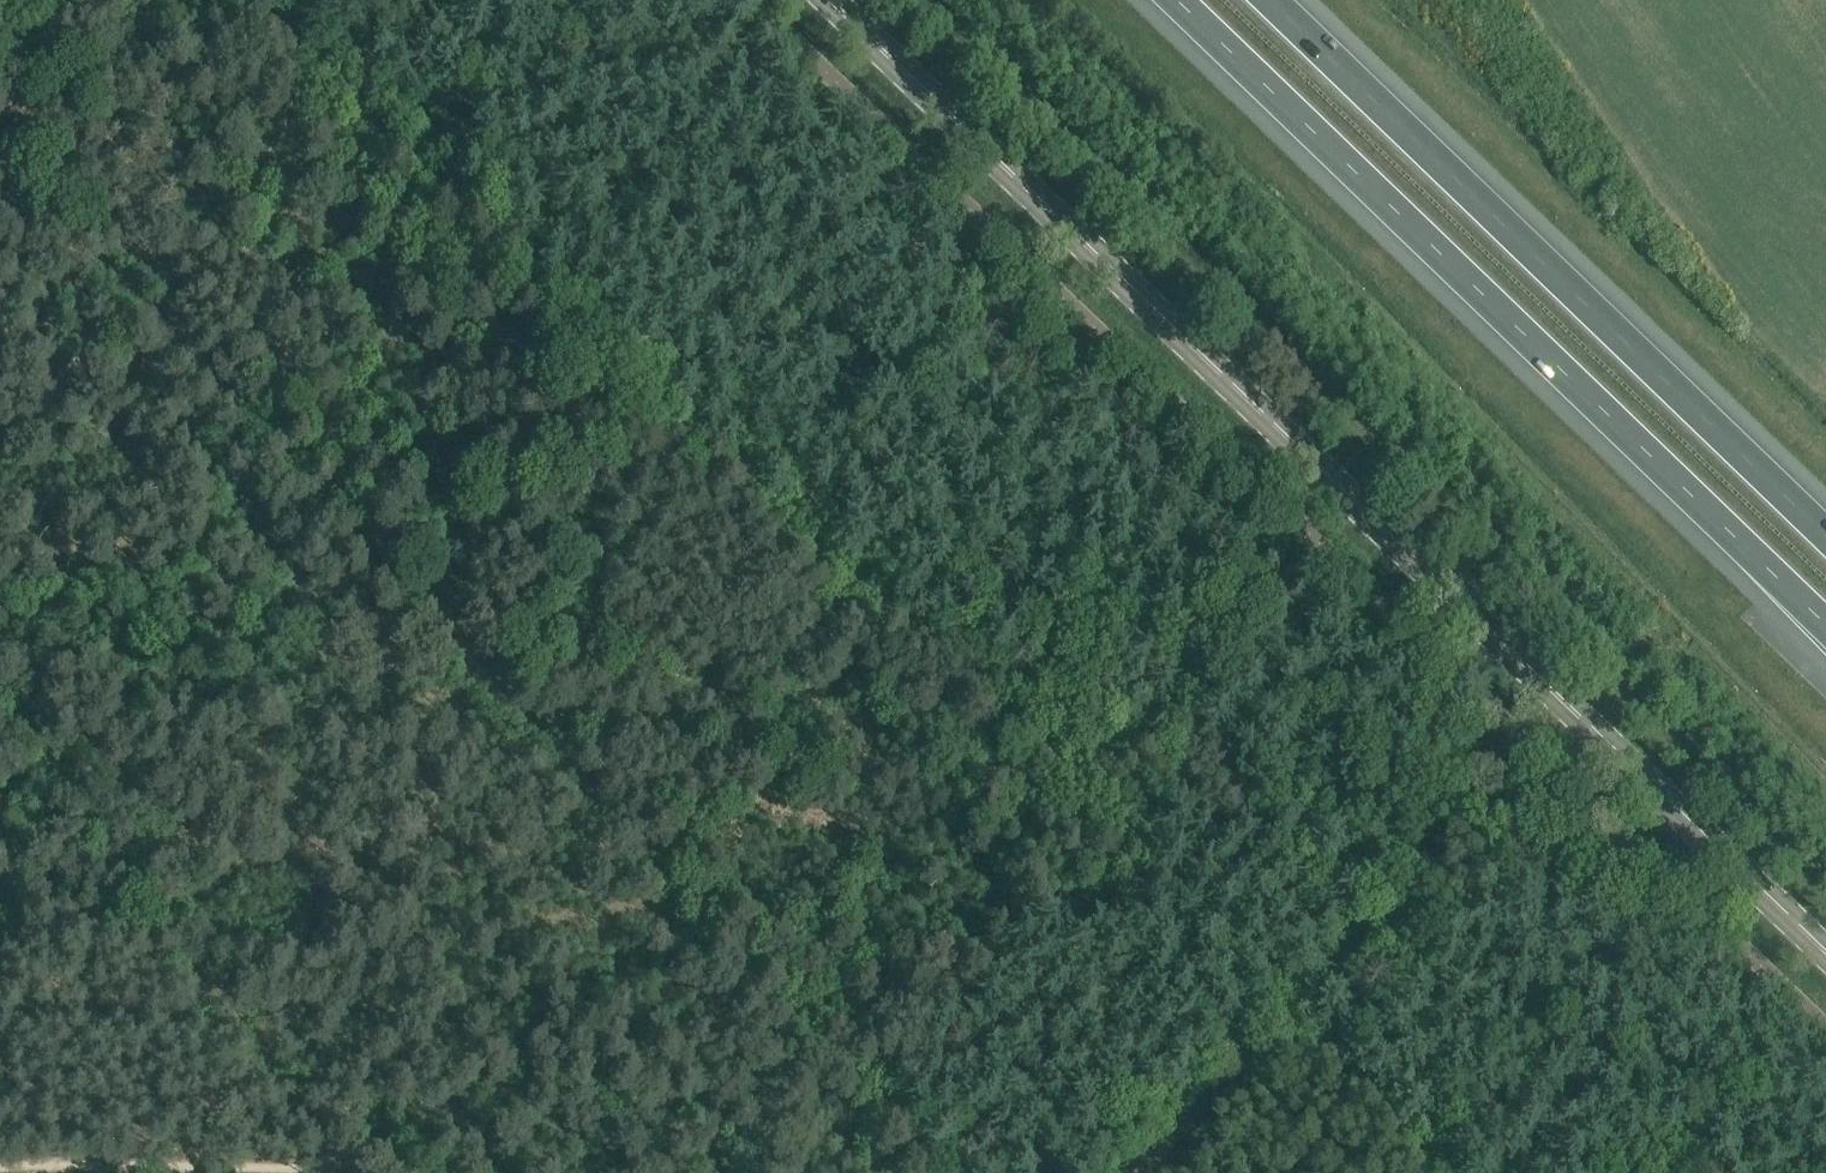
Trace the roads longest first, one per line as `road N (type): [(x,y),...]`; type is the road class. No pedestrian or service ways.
road 1 (tertiary): [(1825,952),(830,0)]
road 2 (motorway): [(1177,0),(1825,625)]
road 3 (motorway): [(1825,537),(1269,0)]
road 4 (track): [(1514,0),(1637,171)]

